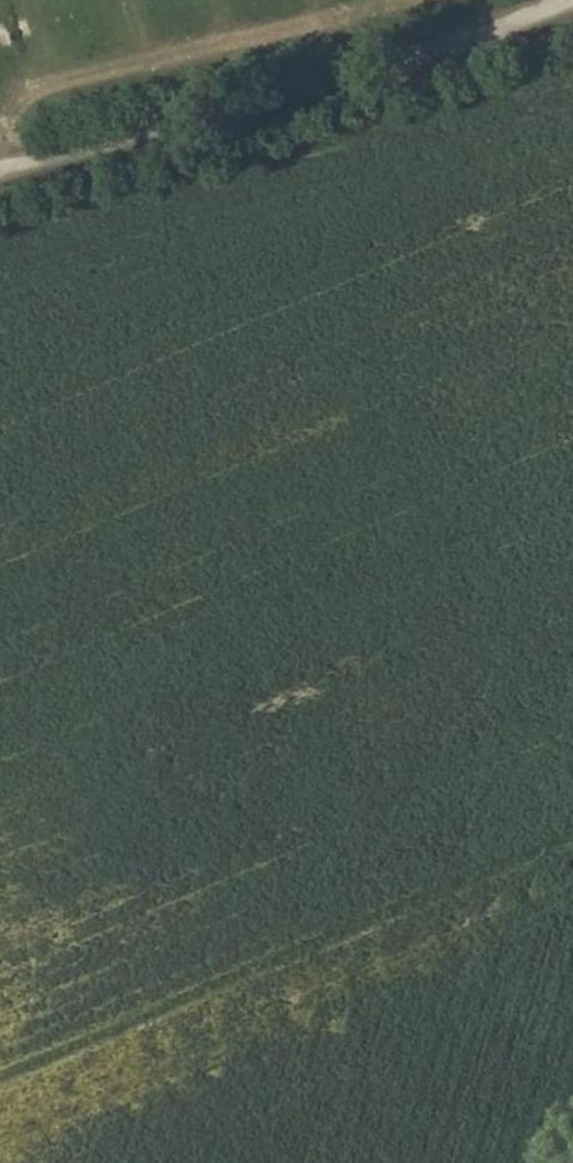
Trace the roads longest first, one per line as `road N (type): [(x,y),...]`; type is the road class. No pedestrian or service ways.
road 1 (track): [(572,7),(414,65),(0,170)]

